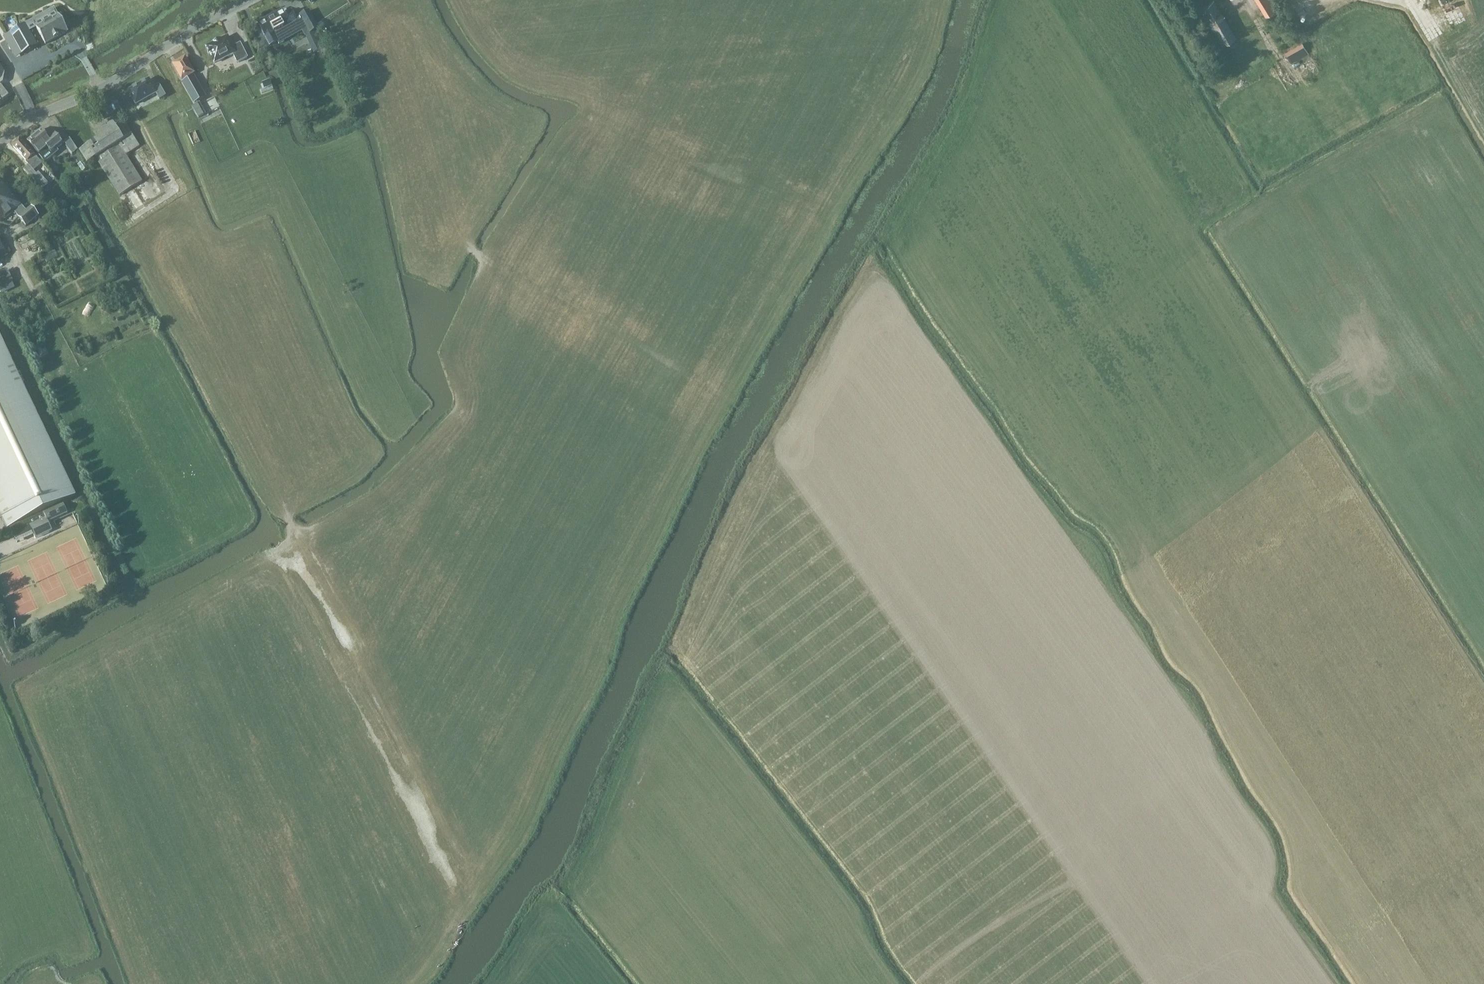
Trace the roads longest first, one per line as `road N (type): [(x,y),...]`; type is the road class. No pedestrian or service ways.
road 1 (tertiary): [(0,142),(247,0)]

